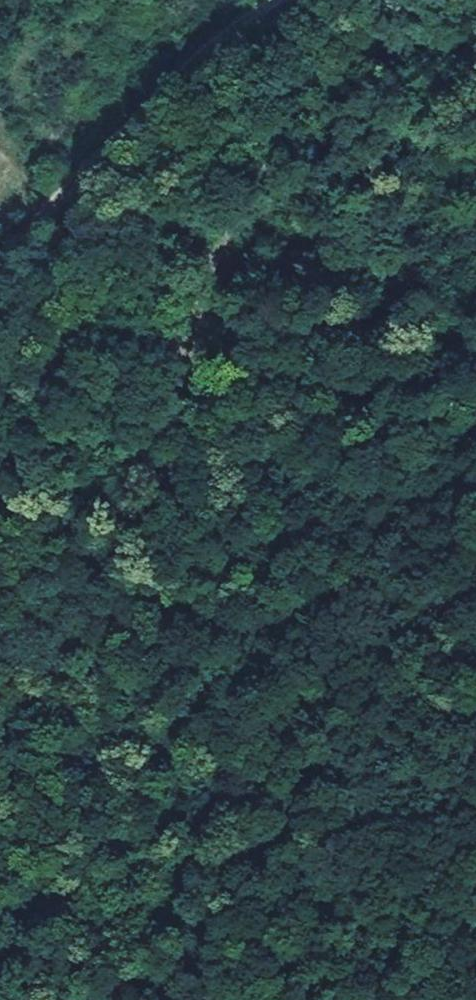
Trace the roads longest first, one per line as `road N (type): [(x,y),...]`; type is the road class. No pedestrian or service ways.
road 1 (track): [(347,0),(197,336),(173,428),(168,637),(176,999)]
road 2 (track): [(74,176),(197,336),(252,452),(315,549),(389,697),(475,910)]
road 3 (track): [(0,261),(131,112),(272,0)]

